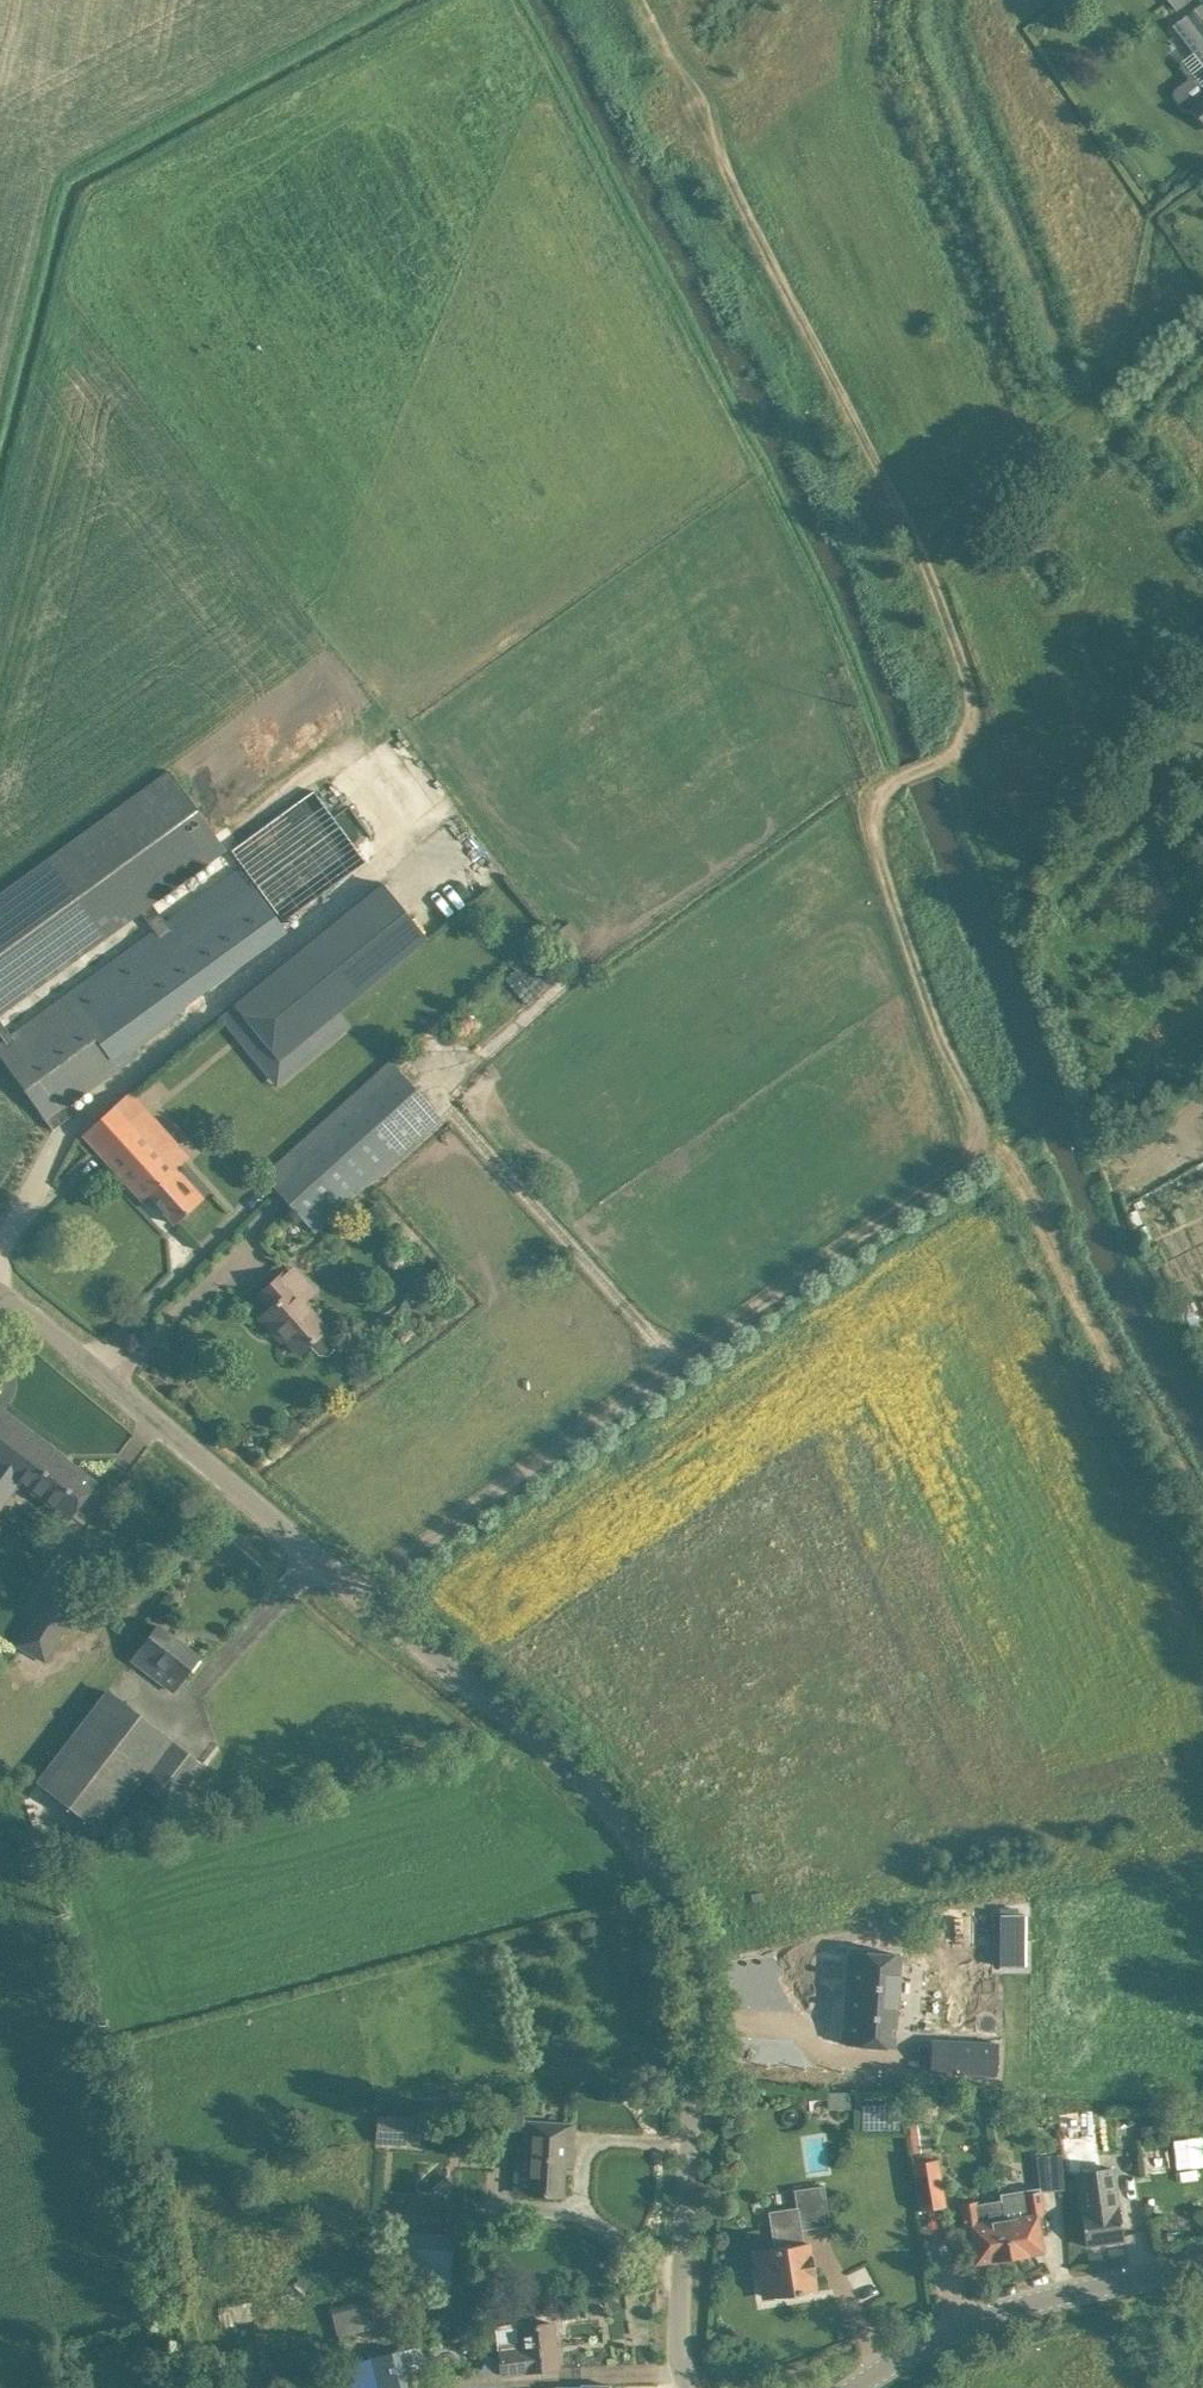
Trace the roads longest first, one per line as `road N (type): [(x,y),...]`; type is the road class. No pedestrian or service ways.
road 1 (track): [(639,0),(917,539),(972,696),(973,729),(957,754),(898,780),(867,816),(949,1068),(980,1131)]
road 2 (unclassified): [(0,1294),(617,1814),(669,1900)]
road 3 (track): [(980,1131),(962,1164),(360,1592)]
road 4 (unclassified): [(692,2387),(680,2342),(694,2006),(669,1900)]
road 5 (residential): [(849,2387),(890,2360),(1031,2301),(1202,2273)]

